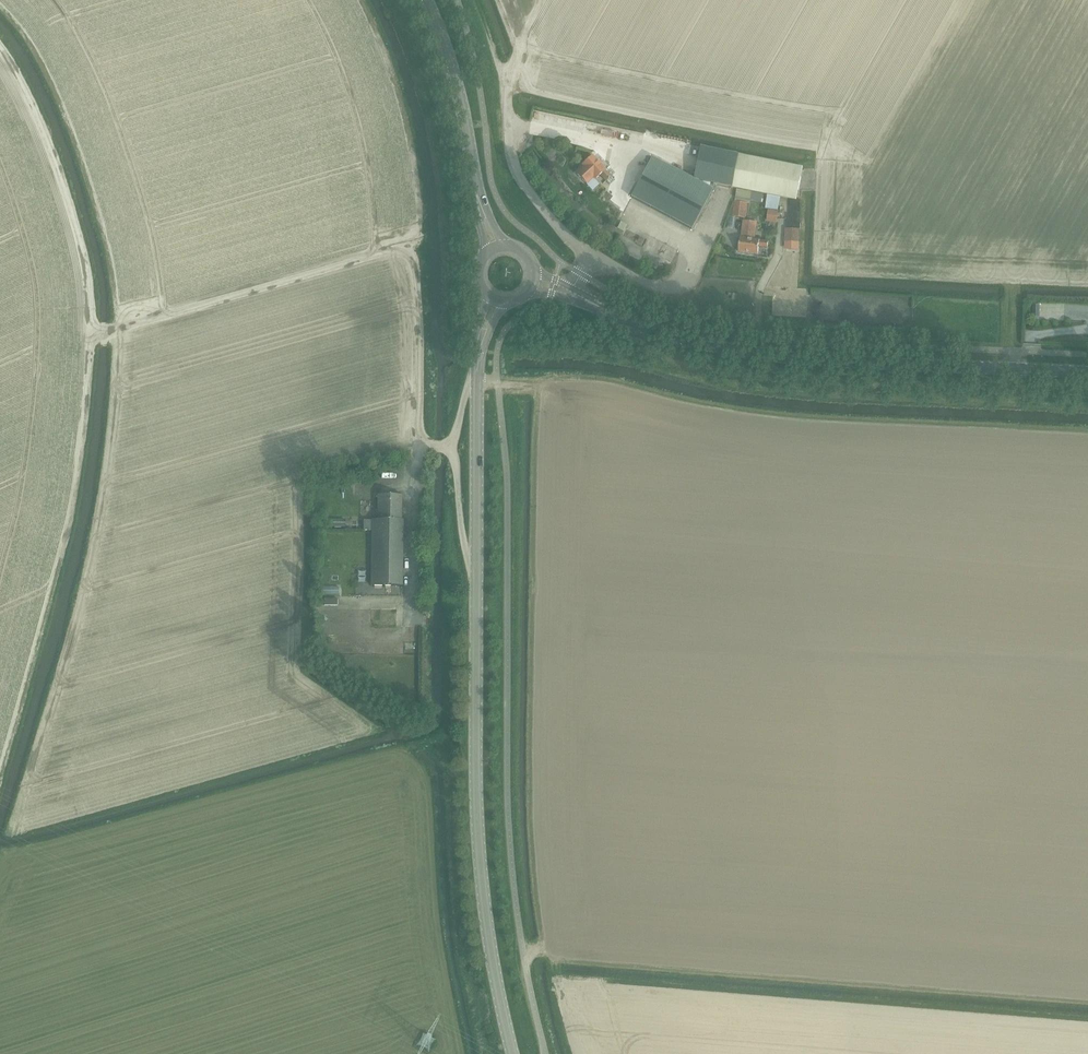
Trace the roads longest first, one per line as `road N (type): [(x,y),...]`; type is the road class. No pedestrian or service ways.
road 1 (secondary): [(513,1053),(486,917),(476,795),(478,365)]
road 2 (tertiary): [(571,293),(646,326),(749,353),(1087,372)]
road 3 (secondary): [(478,199),(460,93),(426,0)]
road 4 (track): [(475,0),(505,86),(509,127)]

